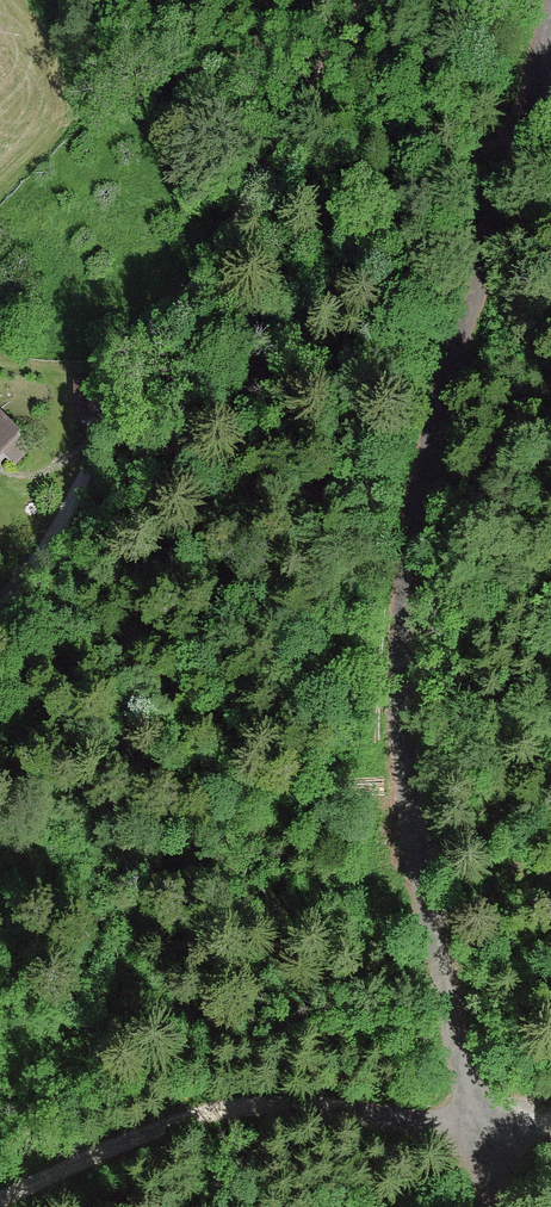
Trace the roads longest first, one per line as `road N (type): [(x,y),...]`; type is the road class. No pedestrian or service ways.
road 1 (unclassified): [(550,28),(427,463),(404,612),(406,751),(420,850),(490,1206)]
road 2 (track): [(0,607),(52,550),(158,342),(380,0)]
road 3 (track): [(4,1206),(167,1136),(272,1109),(476,1129),(550,1125)]

